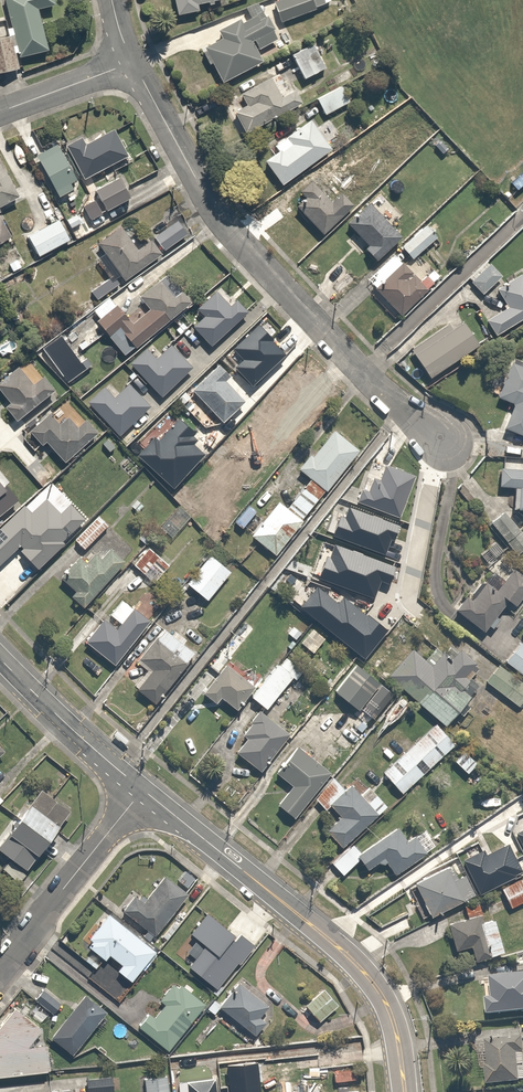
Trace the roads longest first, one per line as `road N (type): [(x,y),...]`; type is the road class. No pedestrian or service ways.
road 1 (residential): [(134,62),(228,228),(361,374),(443,441)]
road 2 (tertiary): [(144,791),(367,975),(394,1023),(405,1091)]
road 3 (residential): [(0,966),(144,791)]
road 4 (tertiary): [(0,658),(144,791)]
road 5 (residential): [(134,62),(0,112)]

